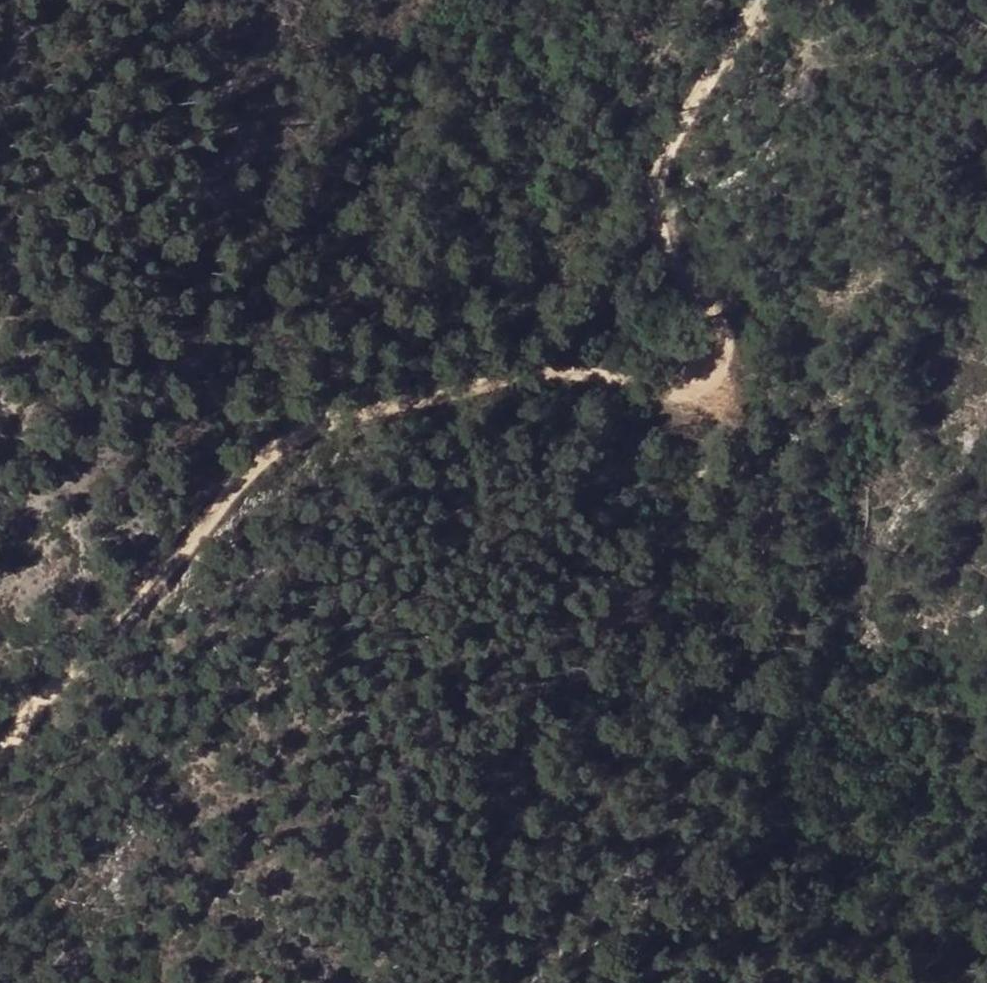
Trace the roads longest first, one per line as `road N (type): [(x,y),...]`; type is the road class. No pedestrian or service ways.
road 1 (track): [(764,0),(681,123),(660,187),(665,231),(712,332),(725,383),(688,397),(581,374),(426,398),(259,458),(165,556),(0,756)]

